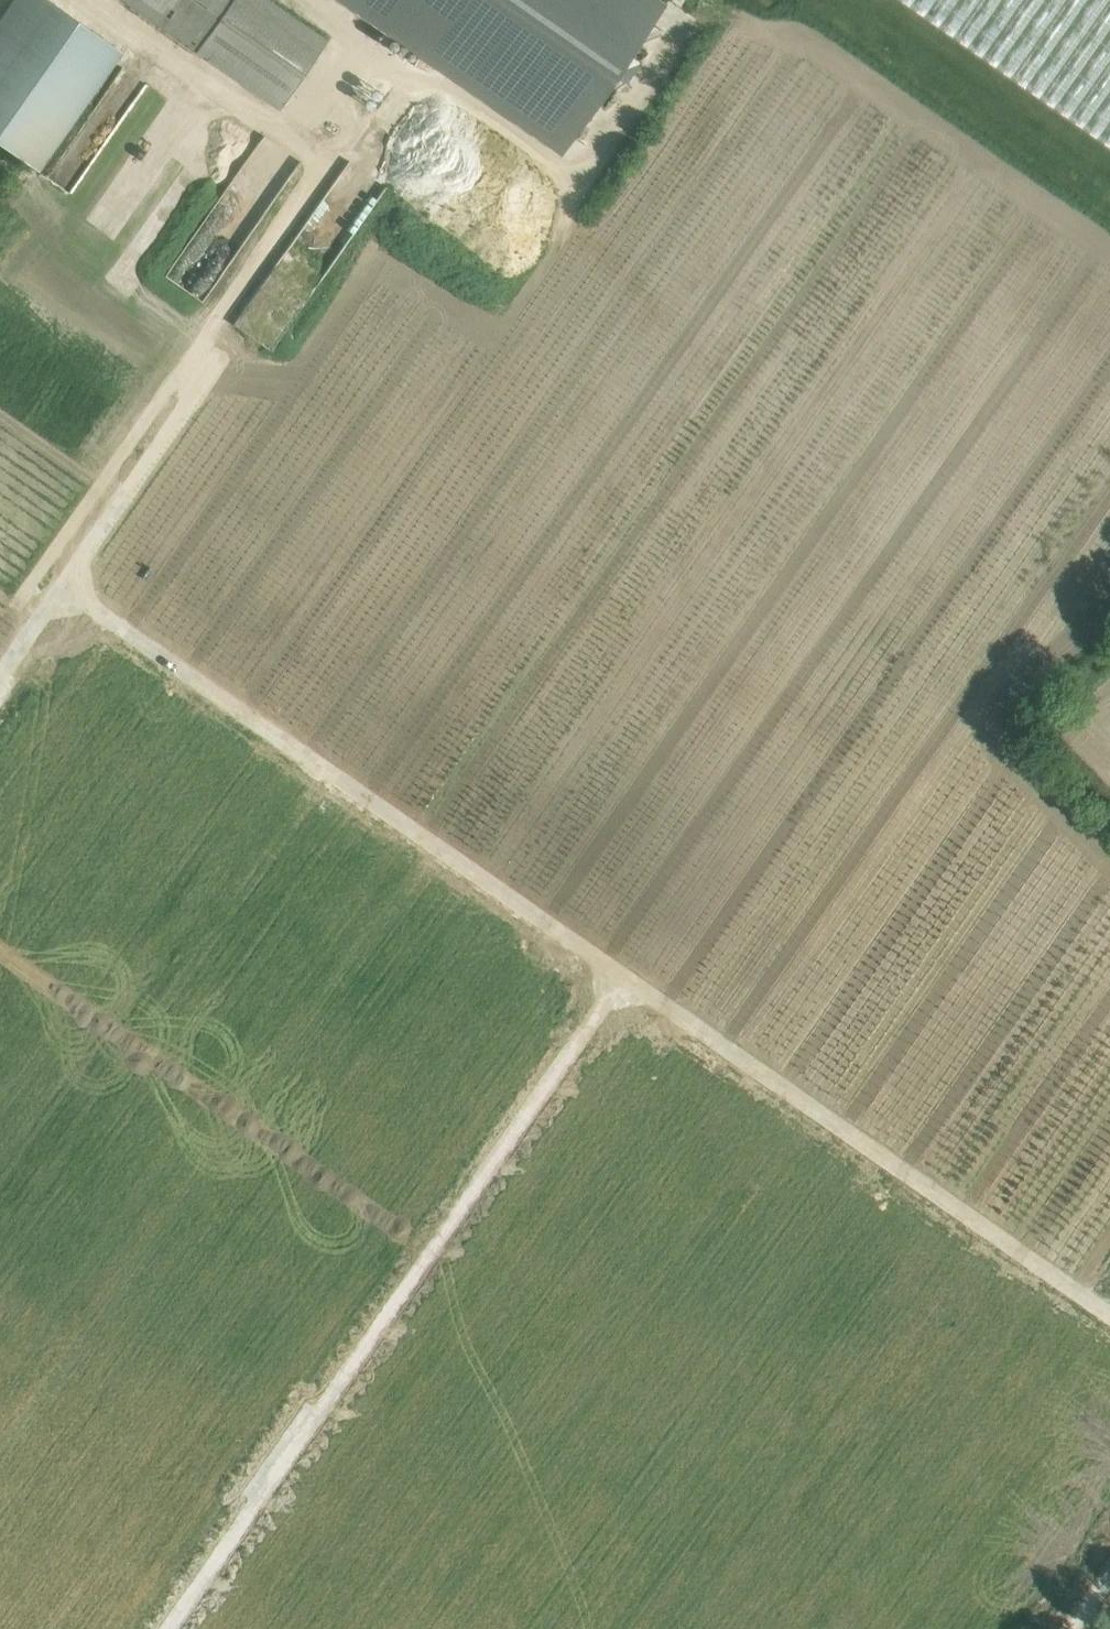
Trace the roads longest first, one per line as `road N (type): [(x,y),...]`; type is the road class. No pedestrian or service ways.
road 1 (track): [(0,626),(326,156)]

